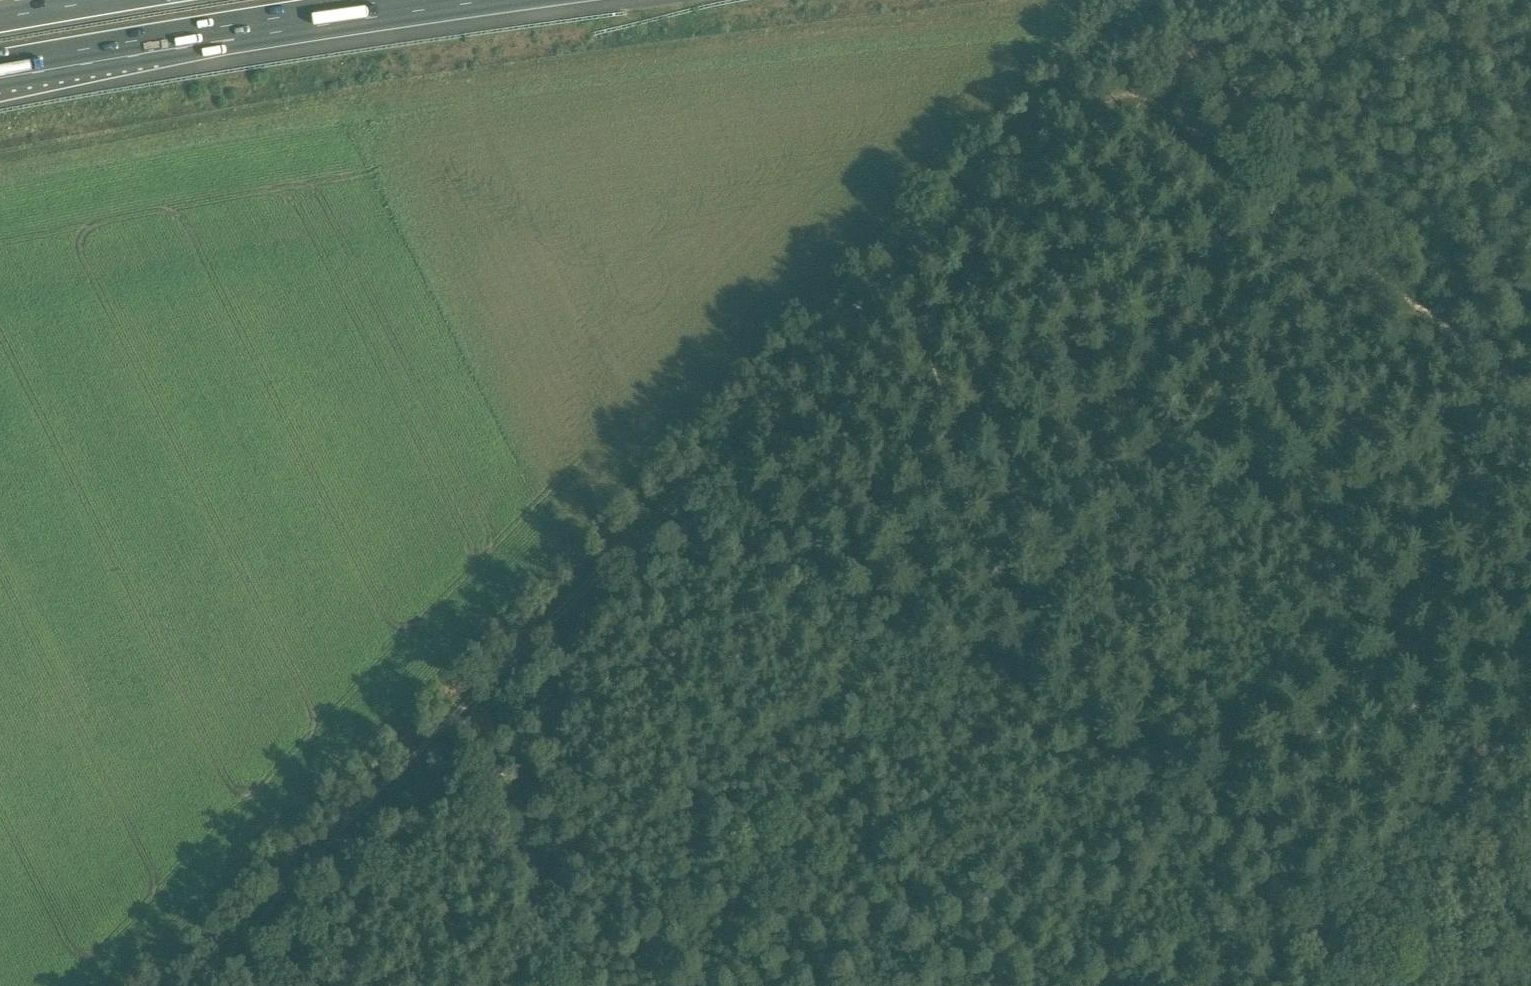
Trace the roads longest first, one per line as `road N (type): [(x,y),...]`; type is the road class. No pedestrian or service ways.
road 1 (track): [(186,985),(1084,63),(1128,23),(1227,0)]
road 2 (track): [(1530,396),(1159,116),(1113,126),(961,226)]
road 3 (track): [(1530,765),(1124,985)]
road 4 (motorway): [(0,73),(452,0)]
road 5 (track): [(479,684),(558,985)]

